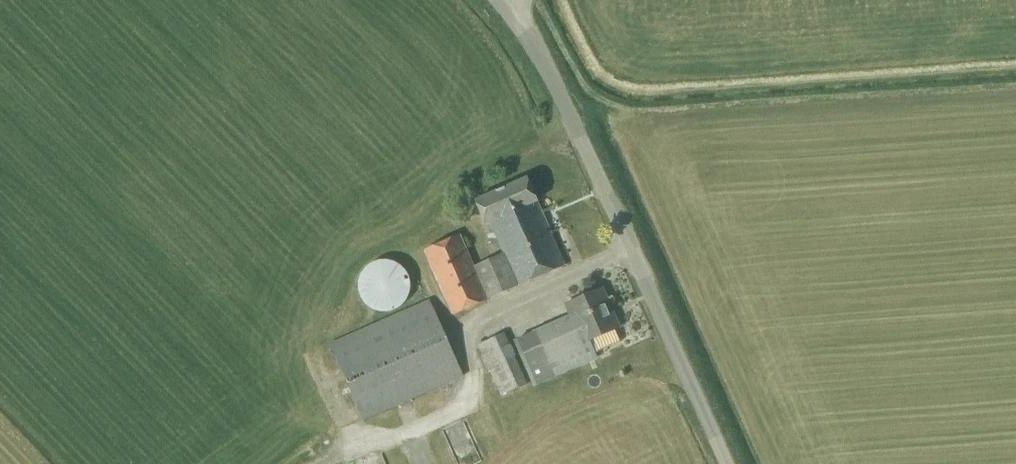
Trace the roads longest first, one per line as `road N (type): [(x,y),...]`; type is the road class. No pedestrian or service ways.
road 1 (unclassified): [(724,463),(546,69),(507,3)]

